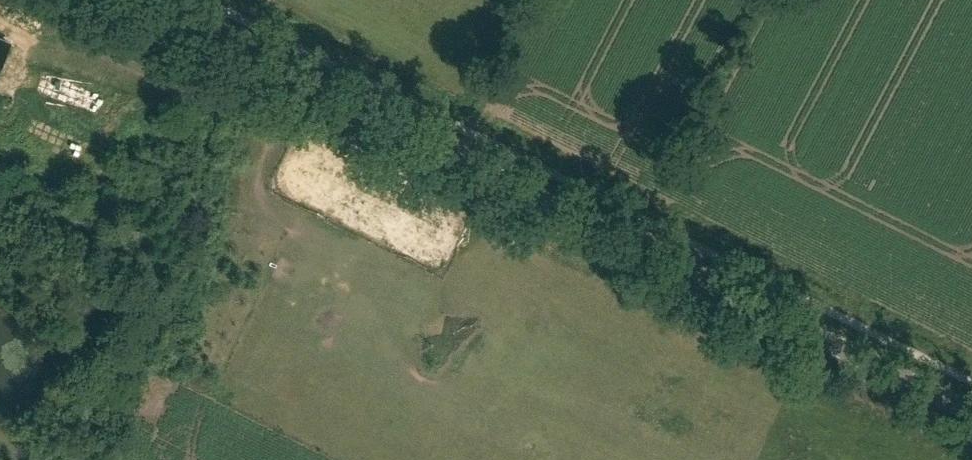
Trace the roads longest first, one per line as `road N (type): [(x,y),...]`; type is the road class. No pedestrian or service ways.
road 1 (tertiary): [(971,413),(144,0)]

